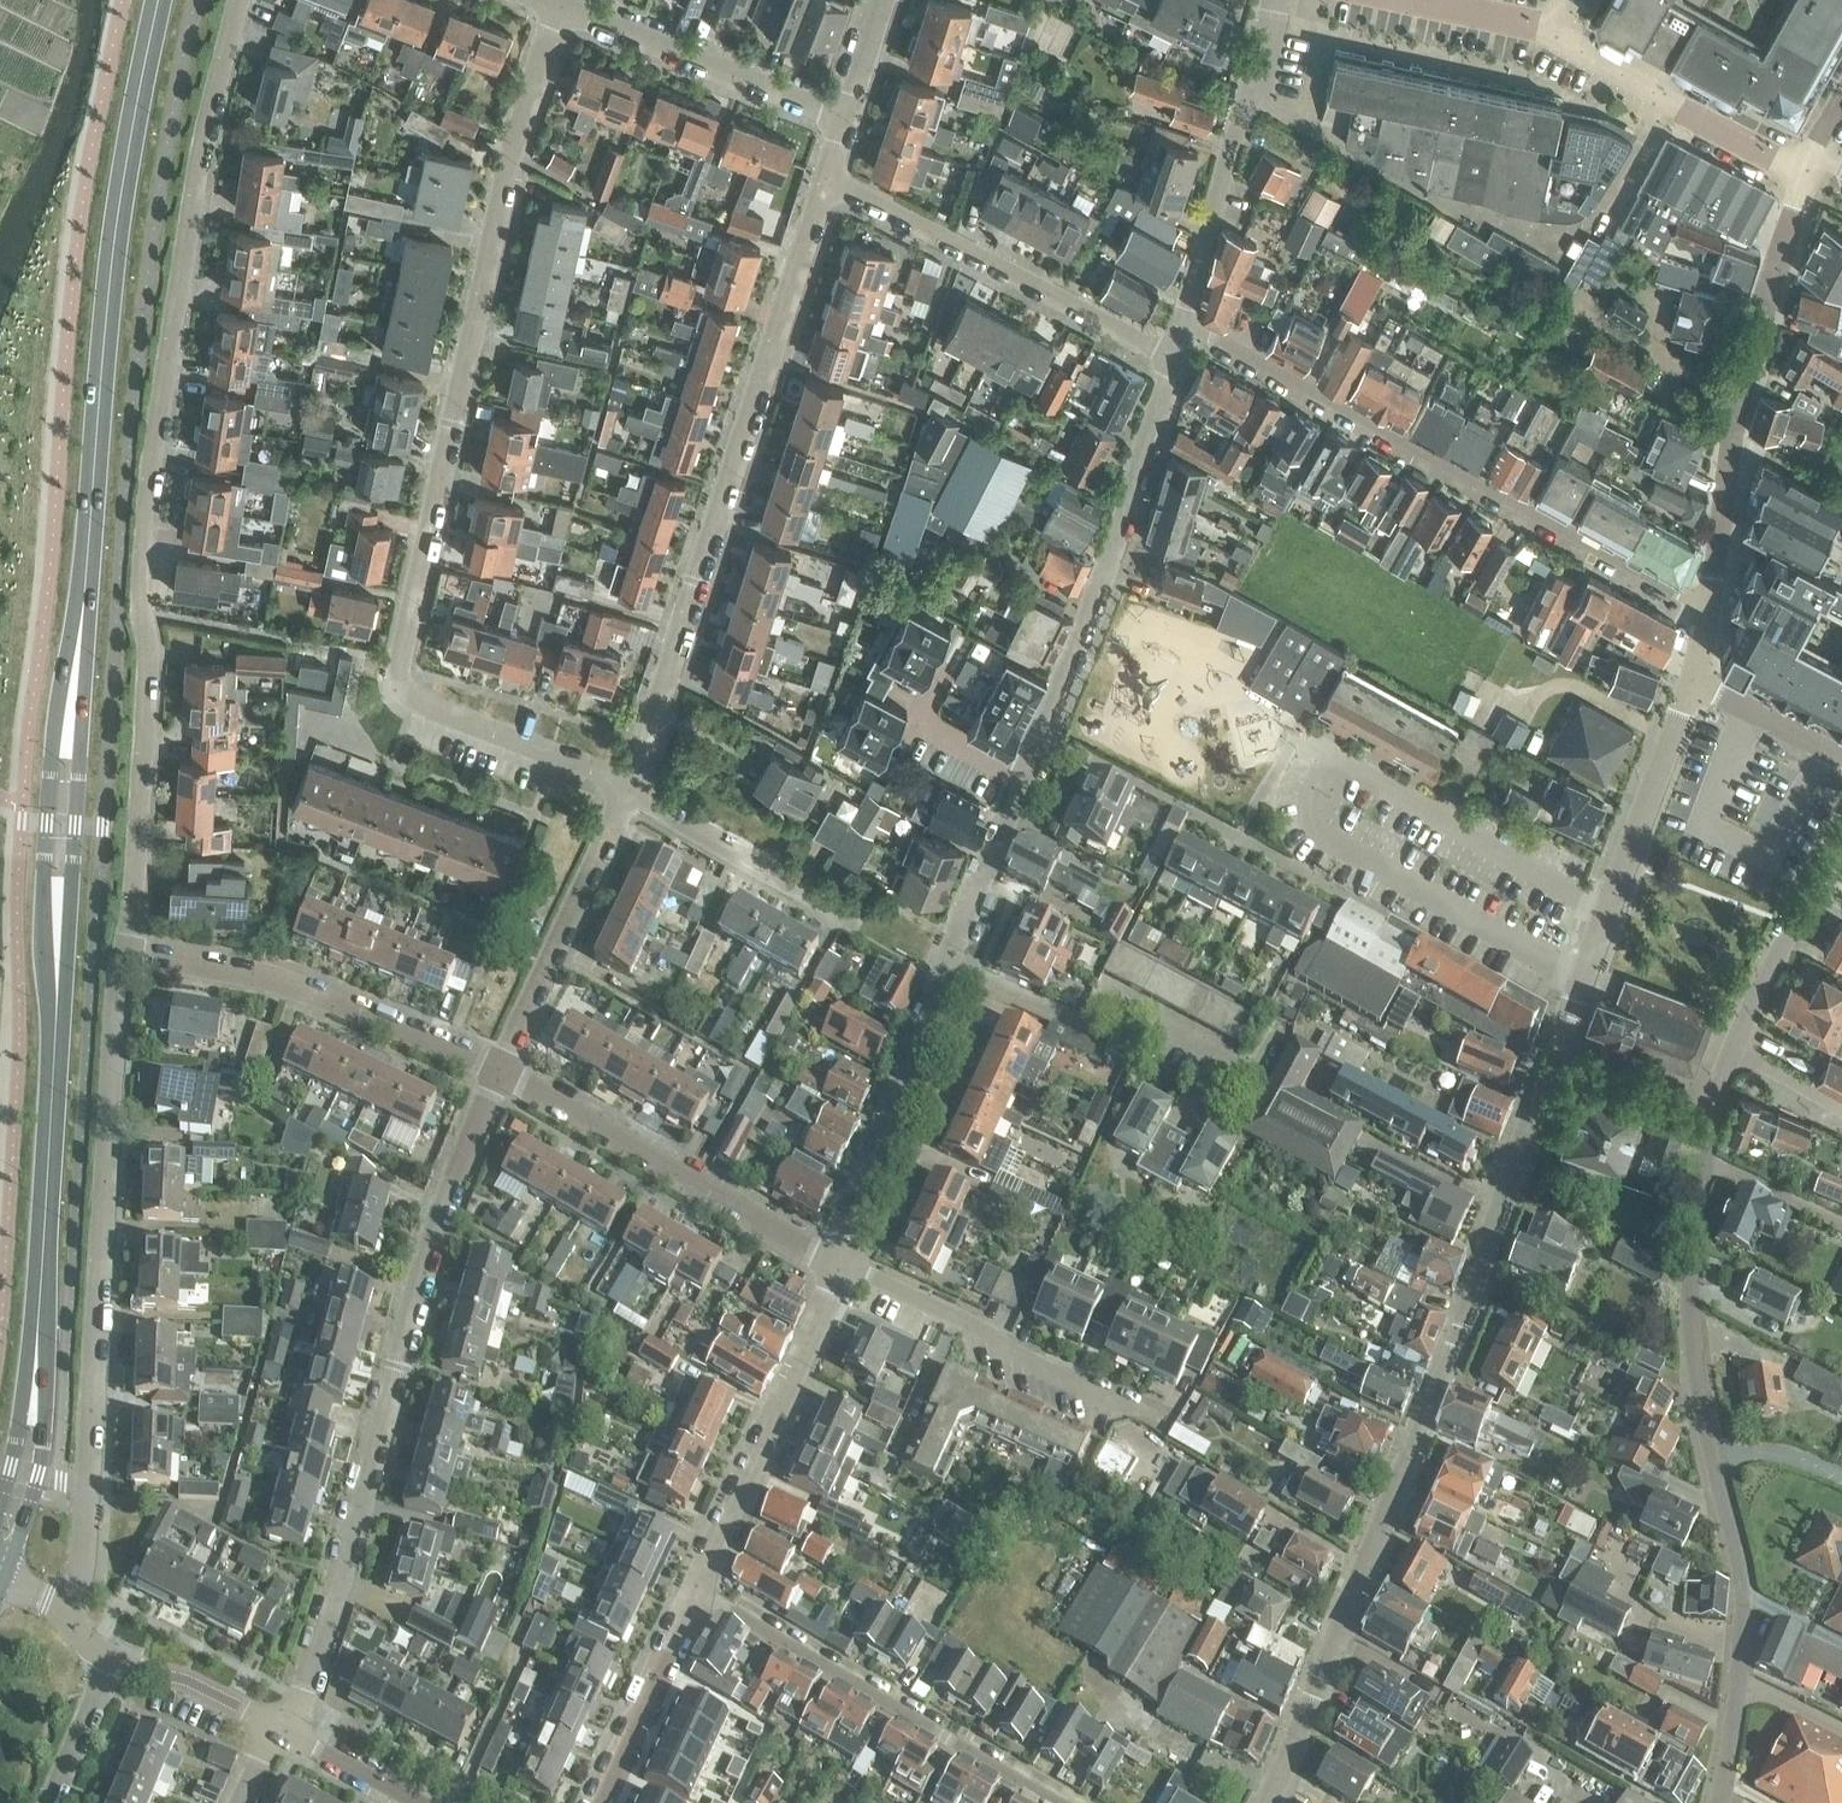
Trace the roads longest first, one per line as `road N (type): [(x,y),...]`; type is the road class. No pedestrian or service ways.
road 1 (secondary): [(0,1550),(27,1457),(56,1064),(62,823),(113,270),(160,0)]
road 2 (residential): [(123,950),(149,661),(139,570),(162,389),(236,0)]
road 3 (residential): [(626,789),(603,773),(427,709),(402,682),(498,207),(563,9)]
road 4 (residential): [(1269,1802),(1483,1274),(1557,1038)]
road 5 (residential): [(1722,1802),(1743,1647),(1741,1595),(1691,1352),(1691,1276),(1715,1106)]
road 6 (residential): [(286,1729),(333,1596),(440,1208),(499,1068)]
road 7 (residential): [(65,1607),(80,1561),(123,950)]
road 8 (residential): [(626,789),(727,507),(829,184)]
road 9 (residential): [(1709,608),(1183,325)]
road 10 (residential): [(1023,788),(1069,676),(1173,354)]
road 11 (residential): [(1709,608),(1732,437),(1803,172)]
road 12 (residential): [(698,1587),(1067,1802)]
road 13 (residential): [(499,1068),(273,976),(123,950)]
road 14 (residential): [(841,1267),(499,1068)]
road 15 (residential): [(1173,354),(920,221),(829,184)]
road 16 (residential): [(1557,1038),(1693,681)]
road 17 (residential): [(950,972),(1084,1025),(1103,995),(1258,1073)]
road 18 (residential): [(1159,1420),(841,1267)]
road 19 (residential): [(698,1587),(841,1267)]
road 20 (residential): [(1183,325),(1276,0)]
road 21 (residential): [(841,1267),(950,972)]
road 22 (residential): [(499,1068),(626,789)]
road 23 (residential): [(844,121),(563,9)]
road 24 (residential): [(1715,1106),(1792,927),(1841,843)]
road 25 (residential): [(1803,172),(1558,36)]
road 26 (residential): [(840,917),(626,789)]
road 27 (residential): [(599,1802),(698,1587)]
road 28 (residential): [(1023,788),(919,730),(961,650)]
road 29 (residential): [(950,972),(1023,788)]
road 30 (residential): [(107,1659),(188,1679),(276,1725)]
road 31 (residential): [(1715,1106),(1557,1038)]
road 32 (residential): [(1841,759),(1693,681)]
road 33 (residential): [(286,1729),(421,1802)]
road 34 (residential): [(53,1802),(107,1659)]
road 35 (residential): [(1558,36),(1538,24),(1423,0)]
road 36 (residential): [(844,121),(882,0)]

